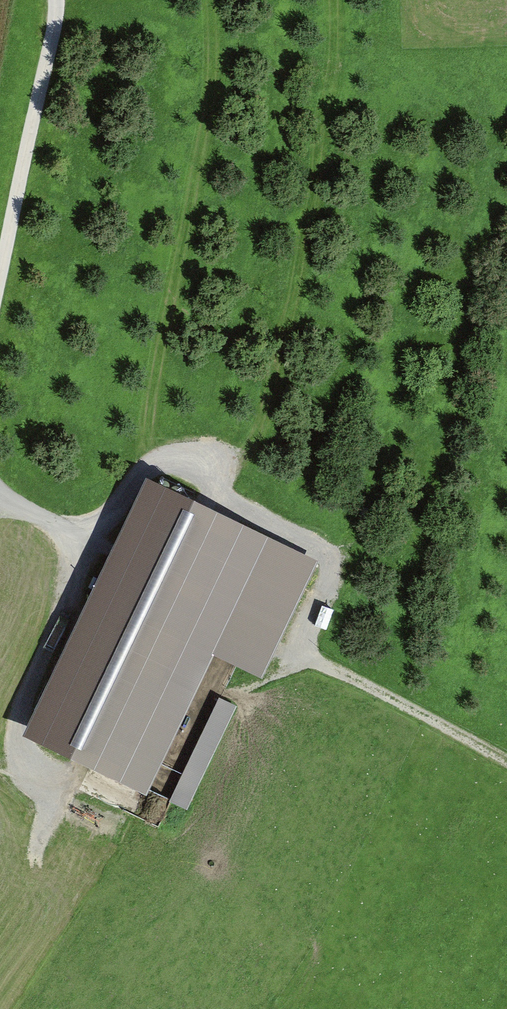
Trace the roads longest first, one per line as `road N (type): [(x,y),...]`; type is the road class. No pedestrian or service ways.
road 1 (track): [(0,501),(94,527),(157,461),(182,457),(333,557),(298,635),(506,764)]
road 2 (track): [(0,273),(56,0)]

